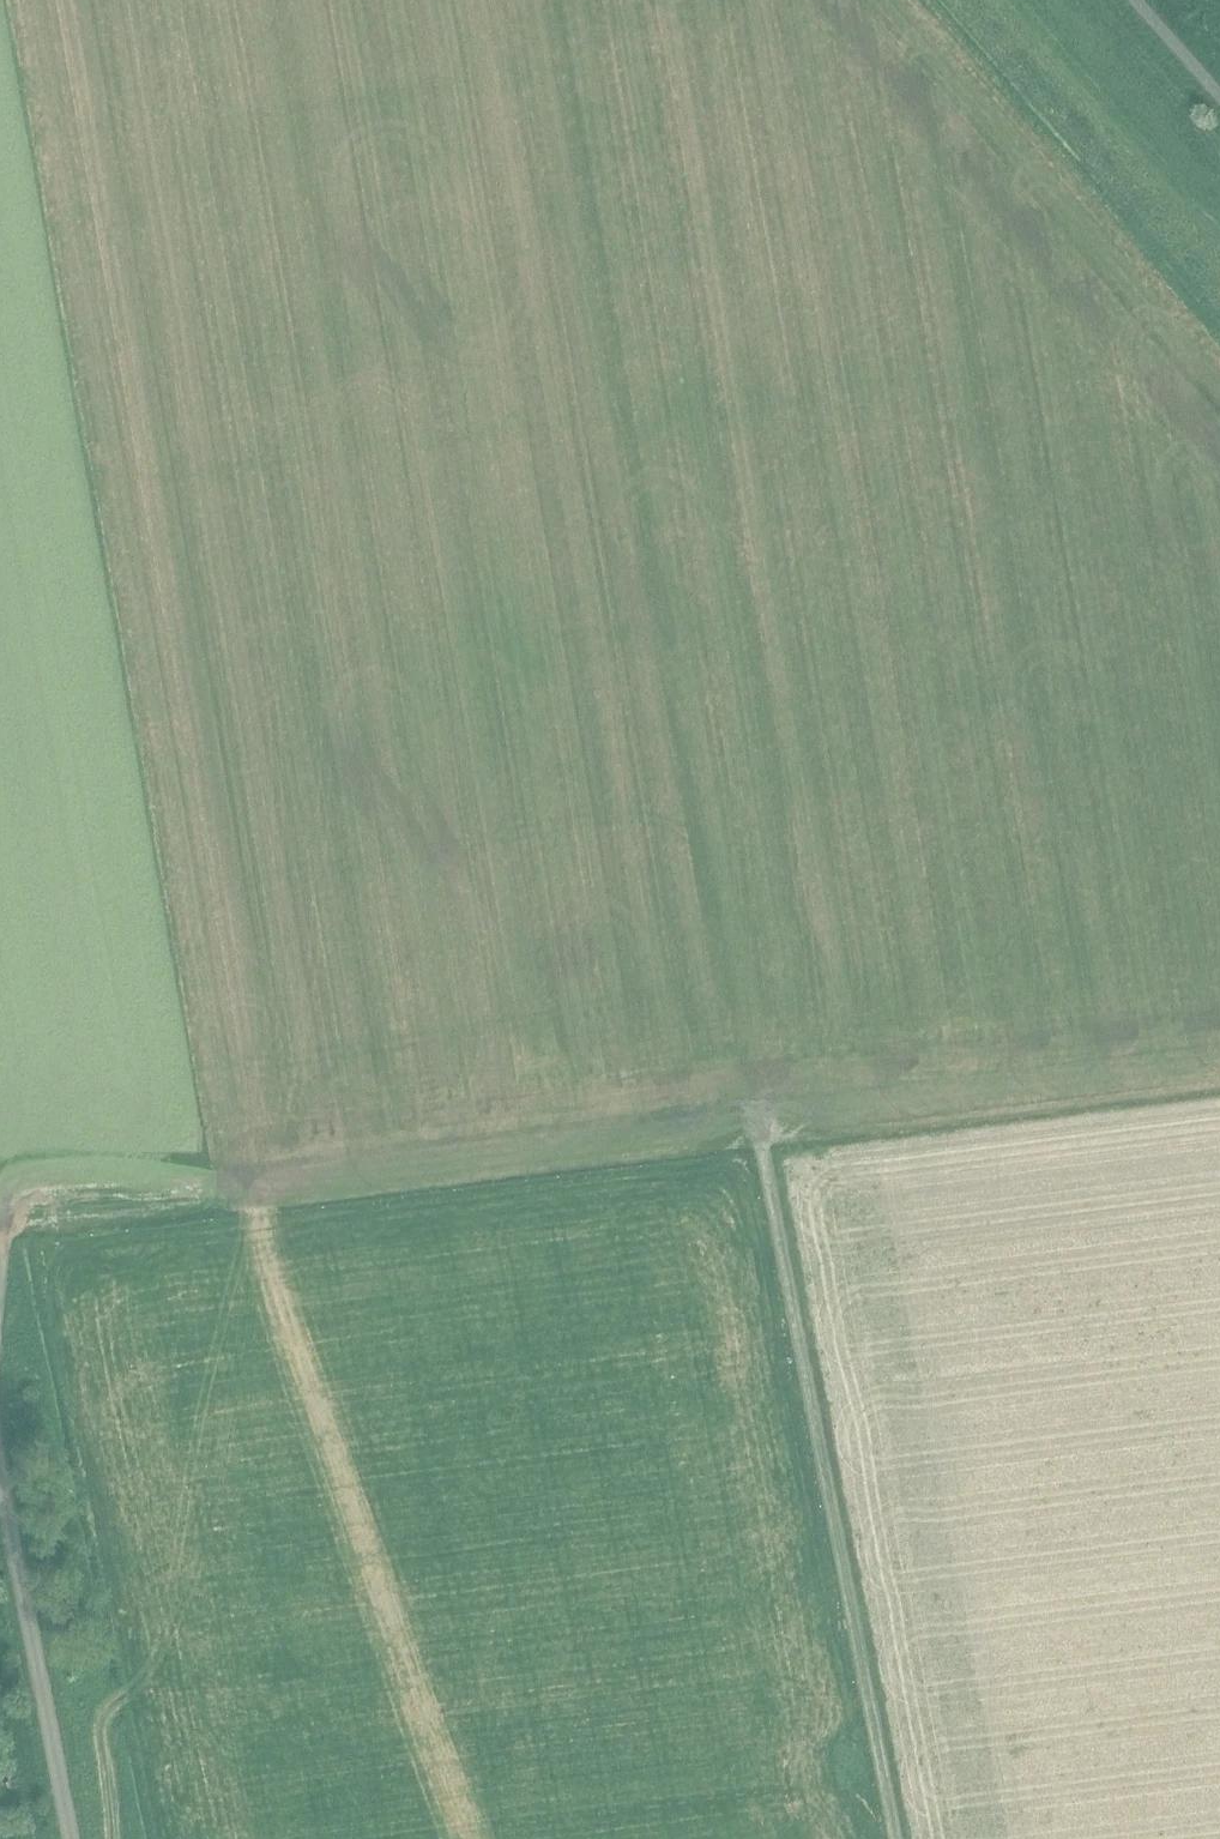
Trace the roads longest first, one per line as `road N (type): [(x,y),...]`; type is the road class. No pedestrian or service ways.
road 1 (unclassified): [(0,1487),(76,1838)]

